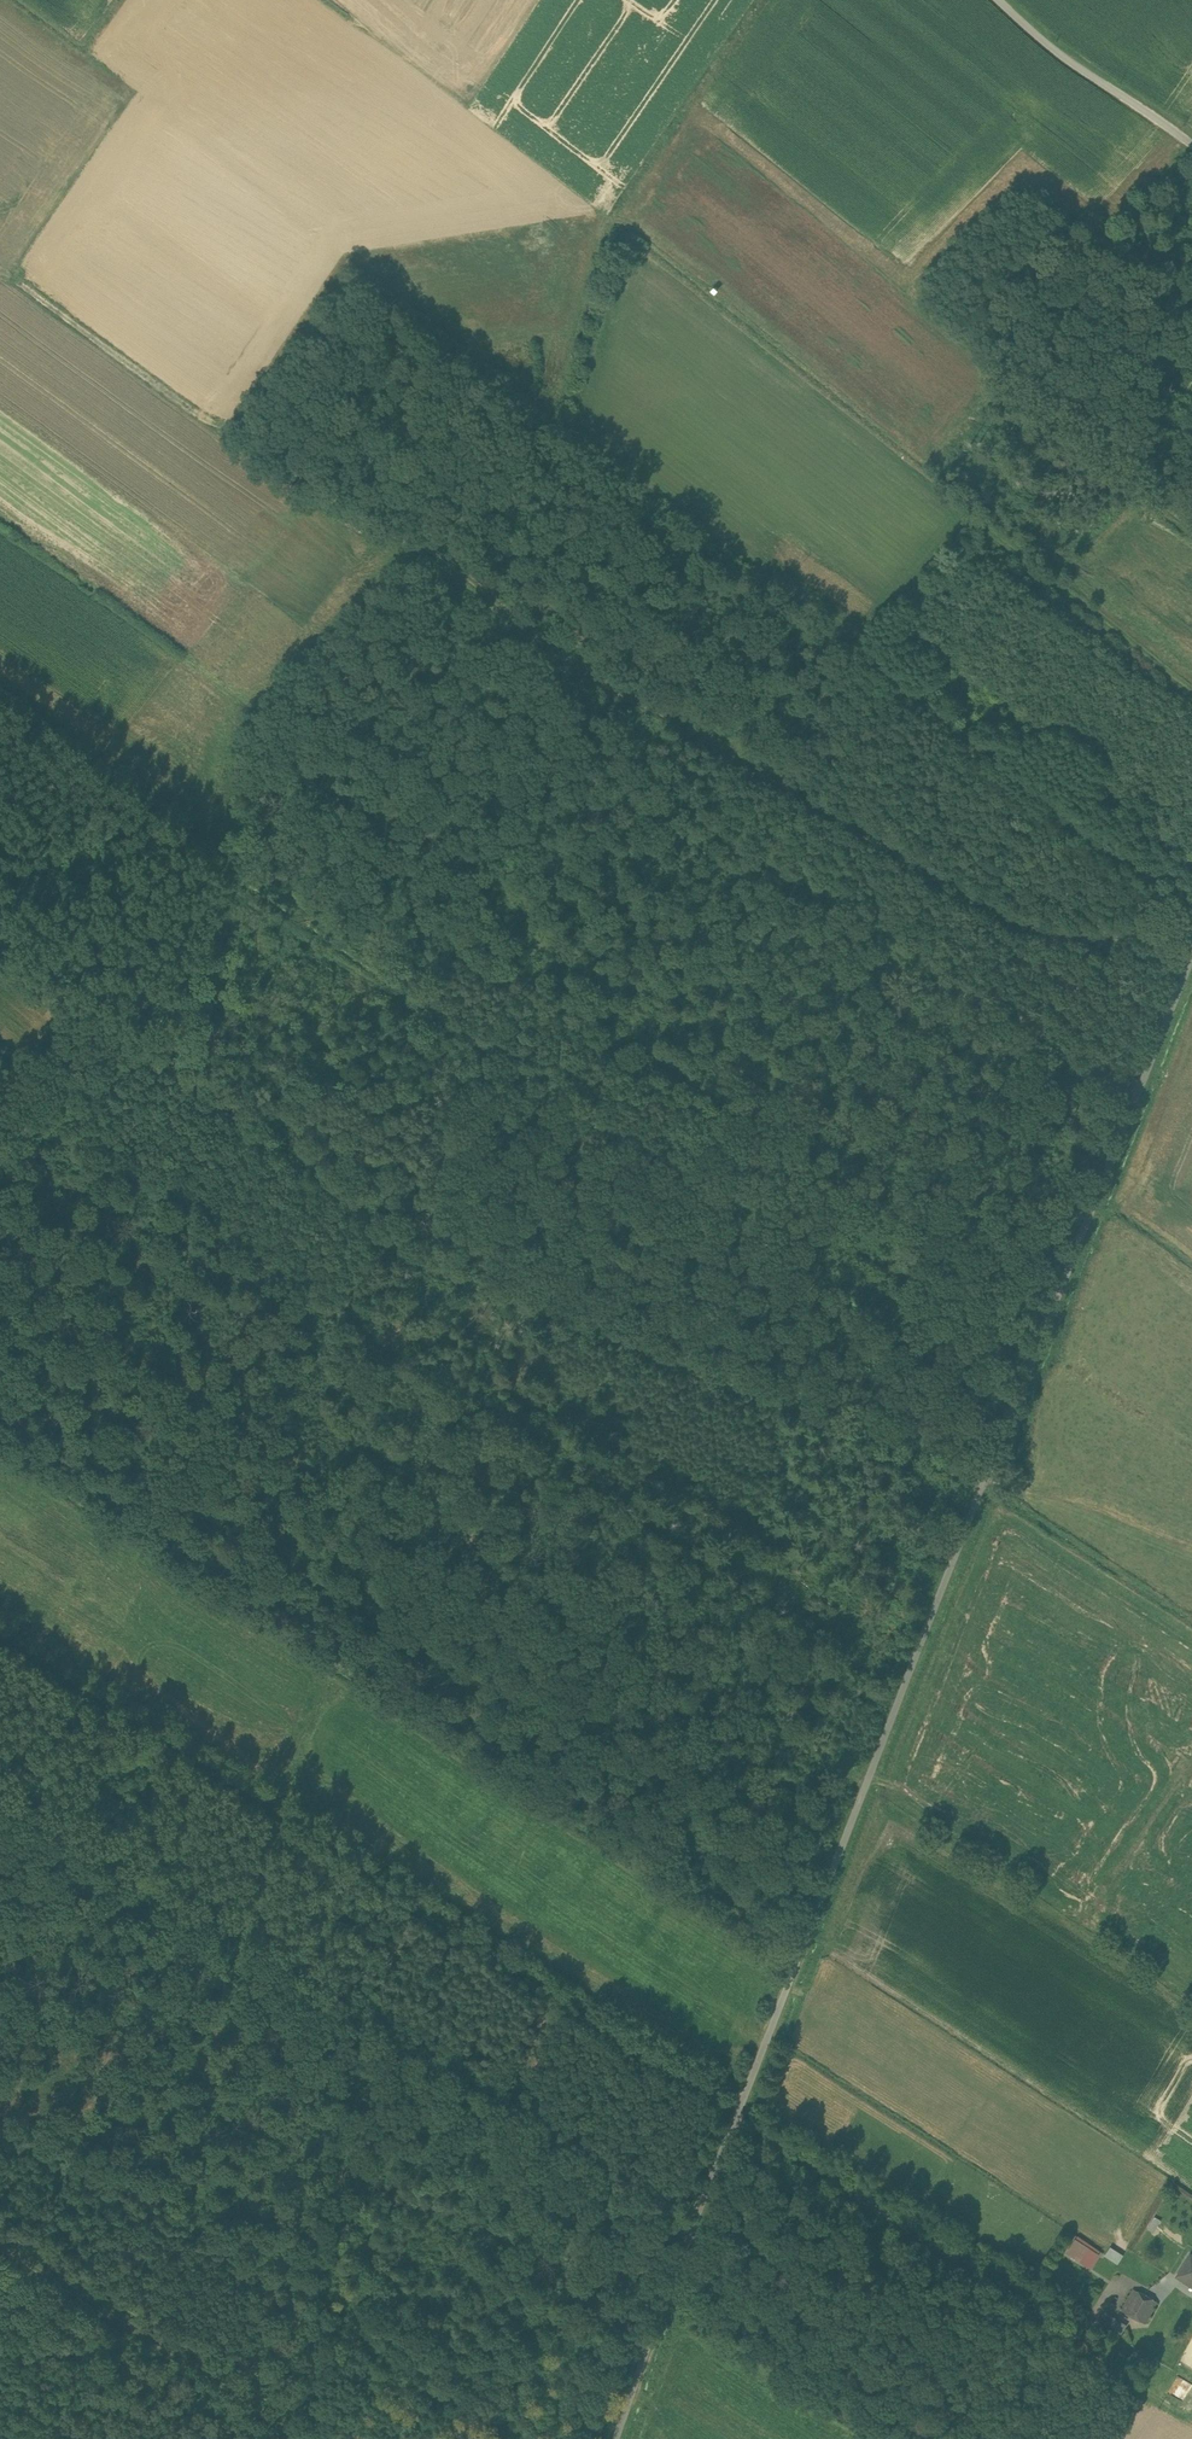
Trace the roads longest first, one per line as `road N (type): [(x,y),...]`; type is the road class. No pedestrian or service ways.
road 1 (unclassified): [(1191,960),(615,2438)]
road 2 (track): [(1191,927),(1105,938),(1038,933),(967,898),(667,715),(577,669),(440,553),(353,519),(244,432),(219,424),(17,280)]
road 3 (track): [(736,2118),(713,2090),(0,1634)]
road 4 (track): [(689,2234),(0,1801)]
road 5 (track): [(983,1481),(422,1268)]
road 6 (track): [(736,2118),(1080,2339),(1146,2396),(1167,2358)]
road 7 (track): [(1191,530),(991,370)]
road 8 (track): [(983,1481),(1005,1482),(1191,1611)]
road 9 (unclassified): [(1191,143),(1004,0)]

